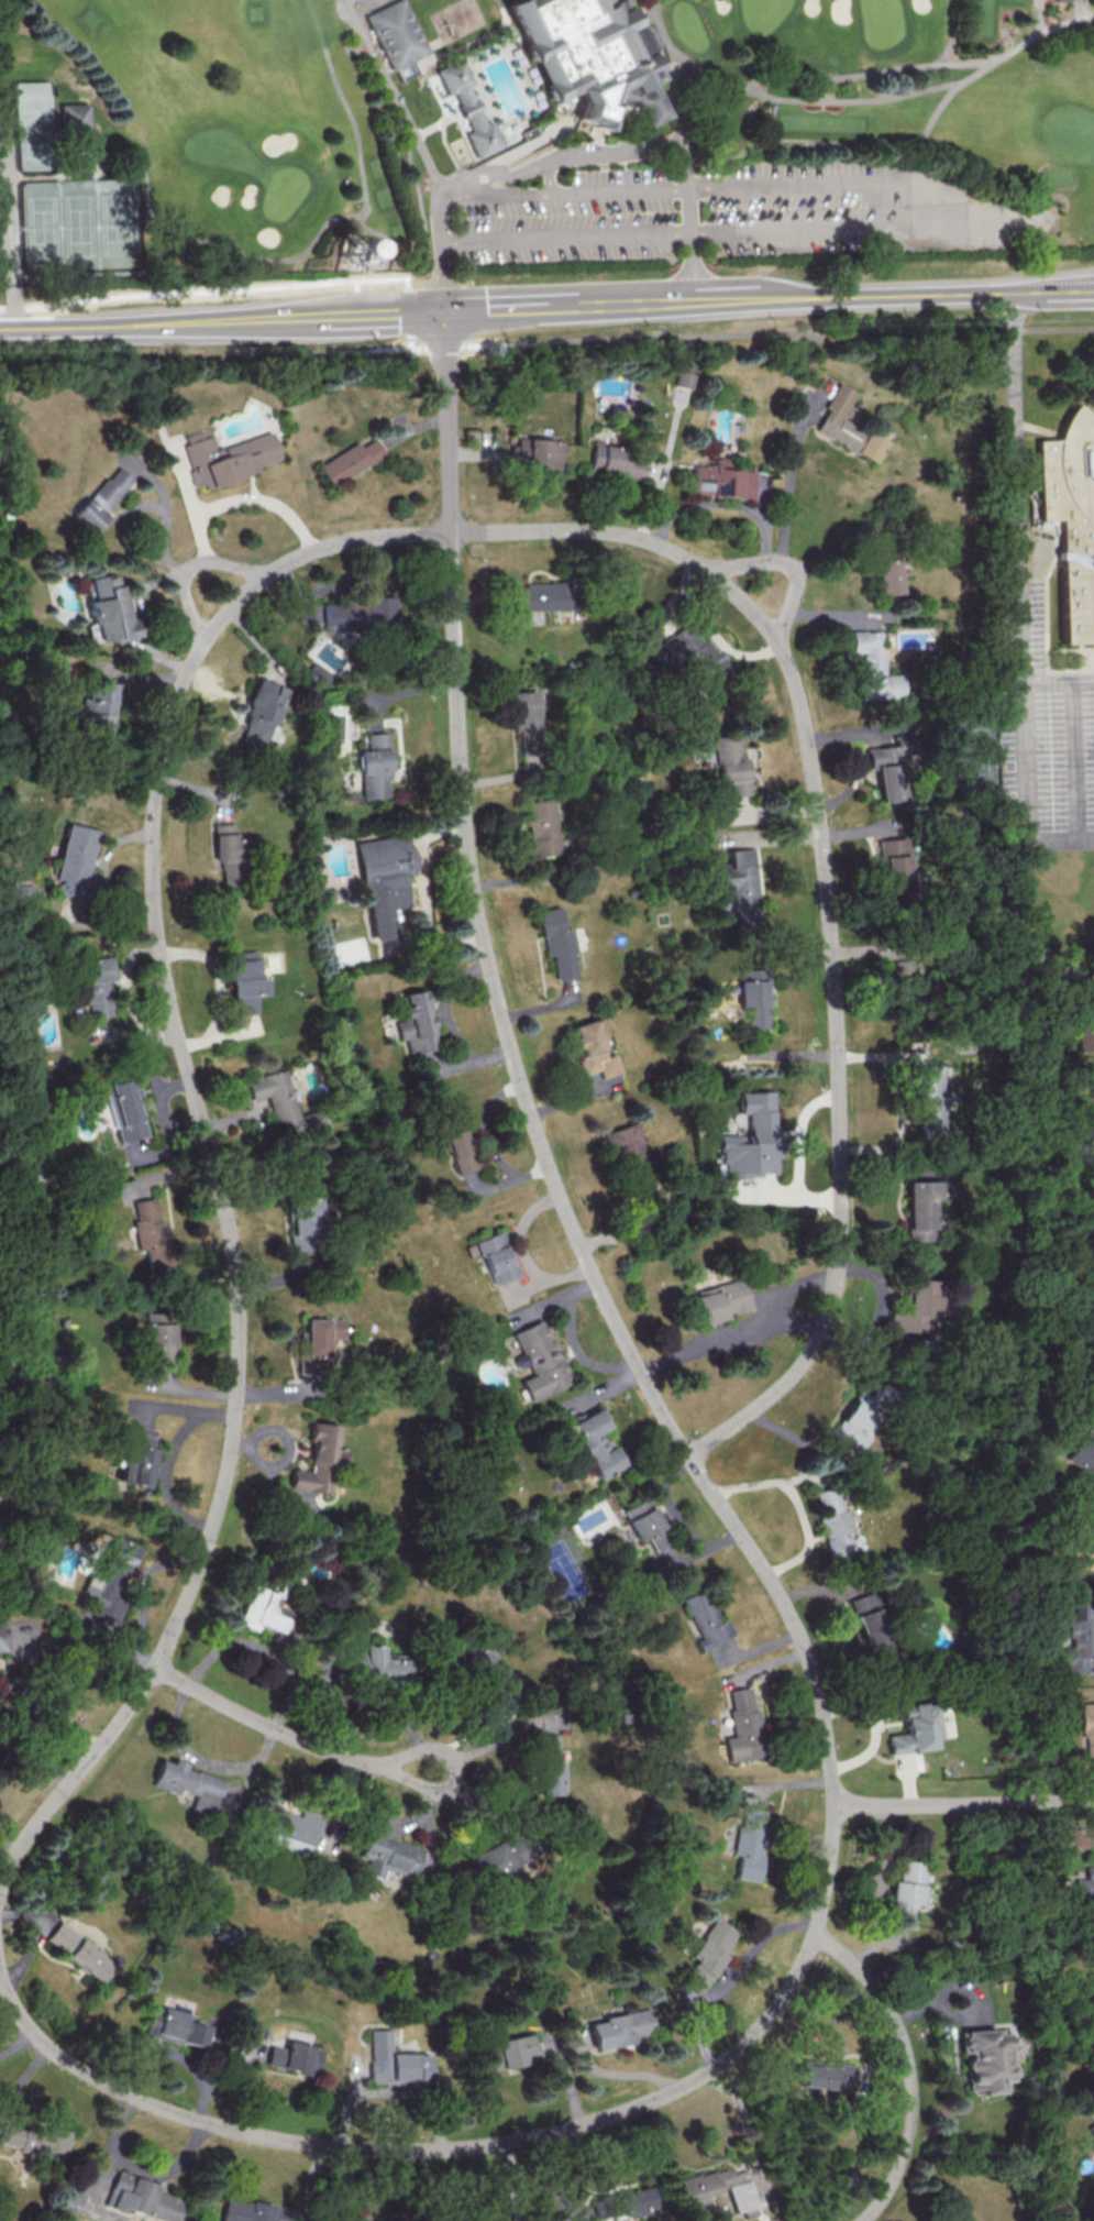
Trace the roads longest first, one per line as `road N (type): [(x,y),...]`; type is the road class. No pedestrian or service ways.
road 1 (residential): [(451,535),(368,537),(274,570),(202,642),(177,689),(152,845),(155,922),(235,1254),(236,1416),(208,1540),(169,1640),(125,1713),(23,1846),(0,1893)]
road 2 (residential): [(451,535),(576,531),(676,554),(775,638),(803,712),(837,965),(838,1275),(825,1329),(788,1379),(690,1454)]
road 3 (residential): [(442,309),(458,736),(490,969),(576,1235),(690,1454)]
road 4 (residential): [(690,1454),(773,1582),(818,1683),(835,1779),(833,1844),(805,1964),(775,2012),(731,2057),(688,2085),(545,2135),(409,2152)]
road 5 (residential): [(0,1962),(23,2020),(58,2056),(117,2089),(240,2133),(409,2152)]
road 6 (tertiary): [(1093,292),(695,301)]
road 7 (residential): [(814,1935),(875,1986),(908,2056),(908,2143),(892,2187),(865,2220)]
road 8 (residential): [(426,1768),(317,1747),(155,1668)]
road 9 (tertiary): [(442,309),(166,322)]
road 10 (residential): [(1093,1802),(835,1805)]
road 11 (tertiary): [(442,309),(695,301)]
road 12 (tertiary): [(166,322),(0,328)]
road 13 (residential): [(775,638),(794,569),(775,561),(707,573)]

